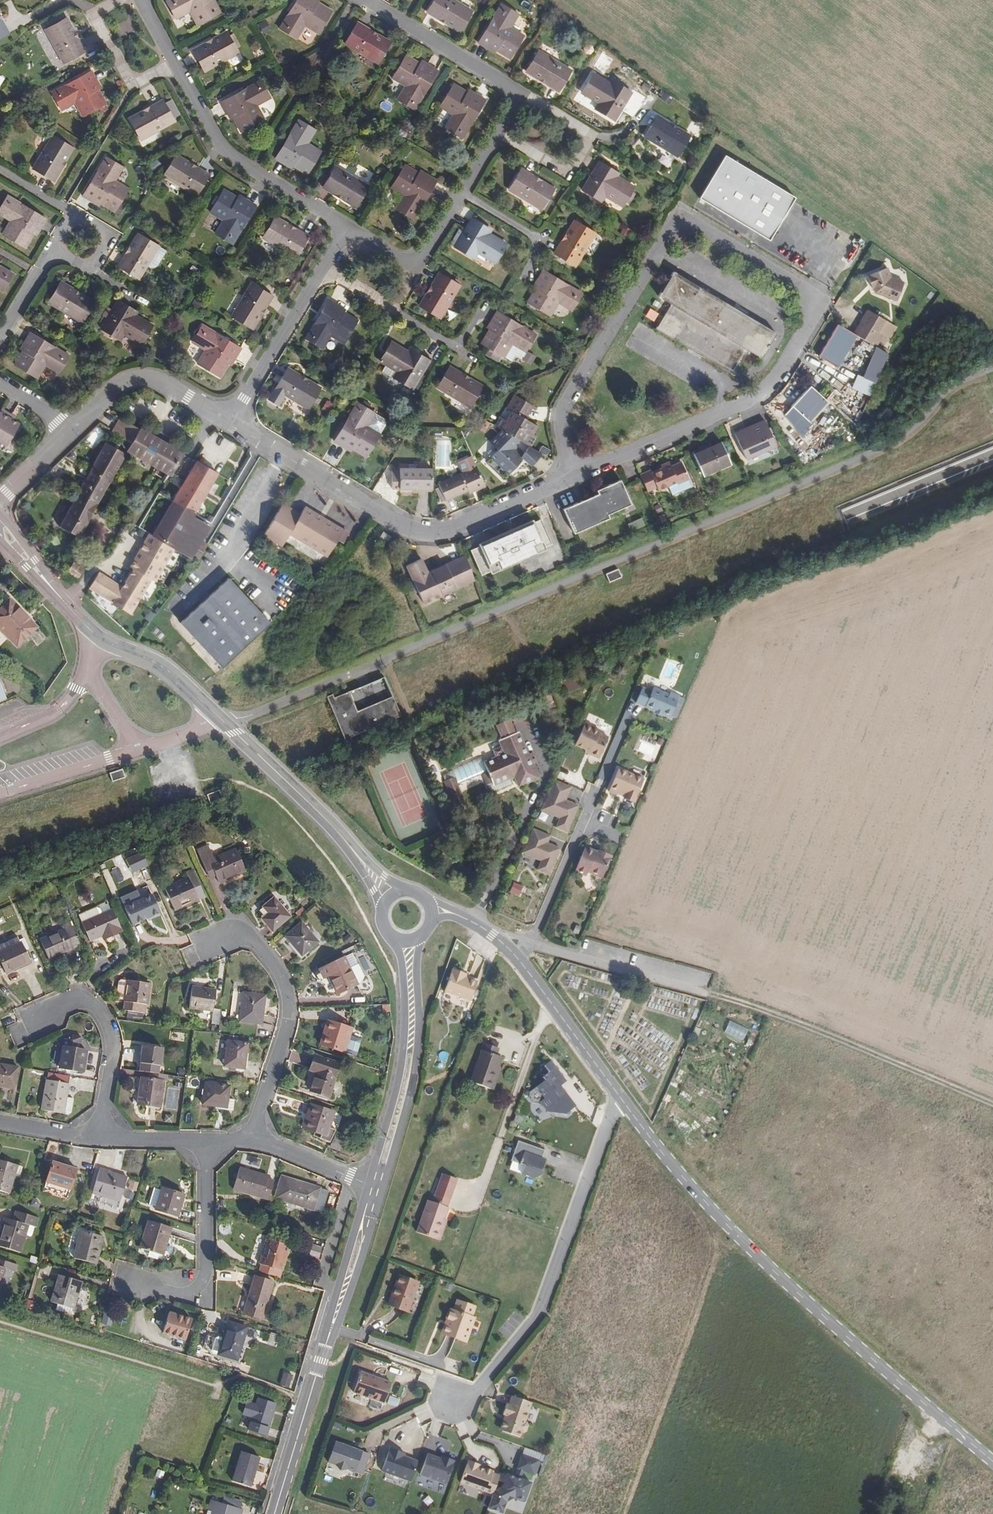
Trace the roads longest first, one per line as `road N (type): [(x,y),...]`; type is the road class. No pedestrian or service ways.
road 1 (primary): [(992,435),(391,688),(0,826)]
road 2 (primary): [(0,846),(452,687),(992,457)]
road 3 (secondary): [(0,529),(100,639),(162,668),(225,722),(393,896)]
road 4 (tertiary): [(992,1455),(767,1261),(629,1108)]
road 5 (residential): [(813,311),(799,284),(695,222),(683,224),(563,414),(577,473)]
road 6 (residential): [(347,227),(406,262),(420,260),(515,103),(500,80),(367,0)]
road 7 (residential): [(232,423),(381,514),(428,533),(465,525),(577,473)]
road 8 (residential): [(629,1108),(607,1127),(539,1314),(477,1390),(454,1401)]
road 9 (secondary): [(376,1185),(274,1513)]
road 10 (track): [(707,994),(992,1104)]
road 11 (residential): [(577,473),(765,389),(813,311)]
road 12 (tertiary): [(629,1108),(505,947),(428,903)]
road 13 (residential): [(253,1139),(287,1032),(288,990),(253,940),(240,934),(212,942)]
road 14 (secondary): [(408,941),(410,1058),(376,1185)]
road 15 (residential): [(232,423),(347,227)]
road 16 (residential): [(209,1141),(200,1285),(181,1294),(136,1285)]
road 17 (residential): [(143,0),(214,133),(252,170)]
road 18 (residential): [(68,433),(113,393),(145,379),(232,423)]
road 19 (residential): [(99,1138),(113,1055),(107,1024),(88,1001),(43,1014)]
road 20 (residential): [(253,1139),(376,1185)]
road 21 (residential): [(53,249),(75,213),(113,236),(92,271)]

